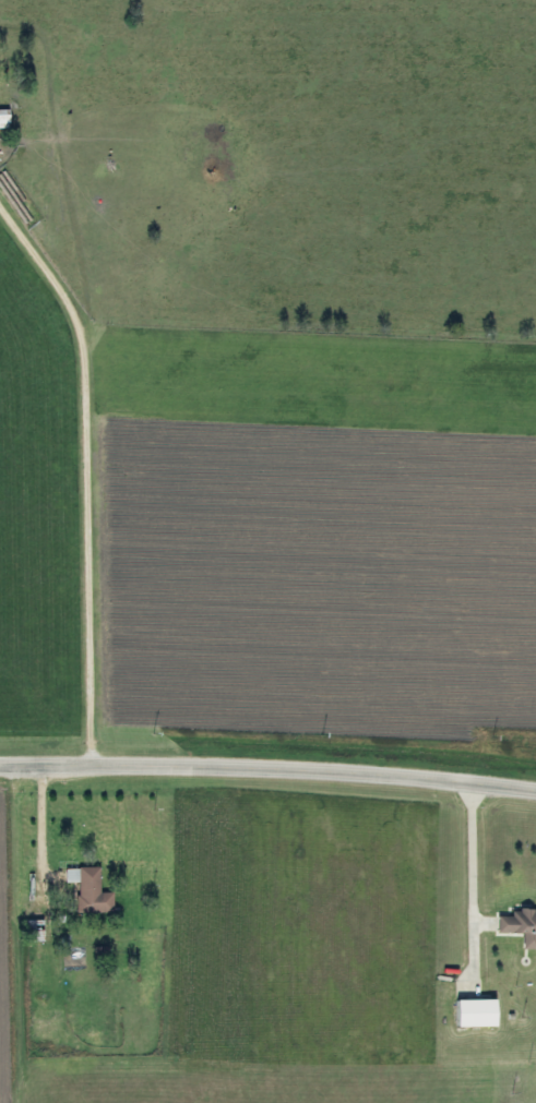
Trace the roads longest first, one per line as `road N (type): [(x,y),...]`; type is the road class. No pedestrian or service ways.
road 1 (secondary): [(0,765),(290,771),(535,791)]

